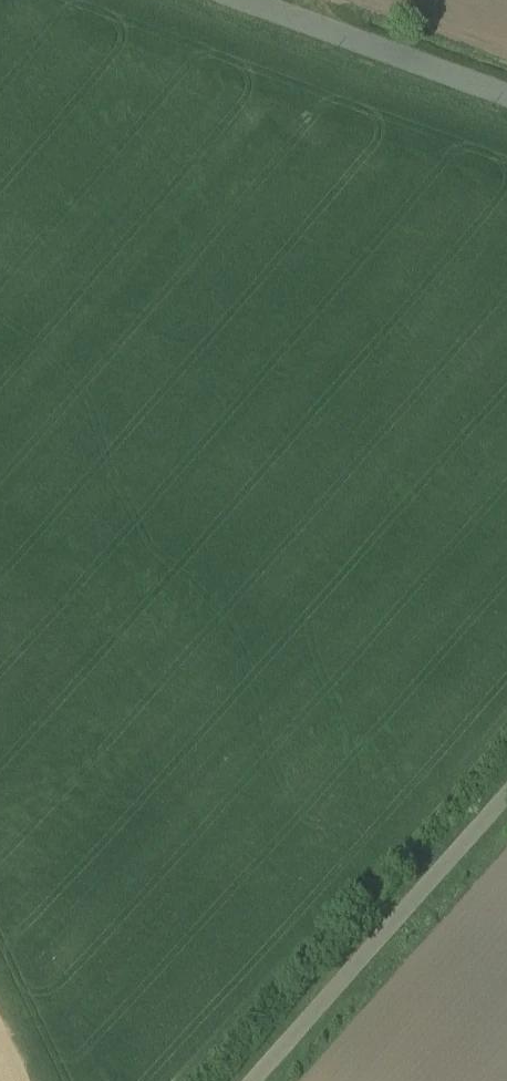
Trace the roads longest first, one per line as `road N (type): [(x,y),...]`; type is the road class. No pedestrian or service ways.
road 1 (unclassified): [(228,1080),(506,767)]
road 2 (unclassified): [(506,91),(264,0)]

